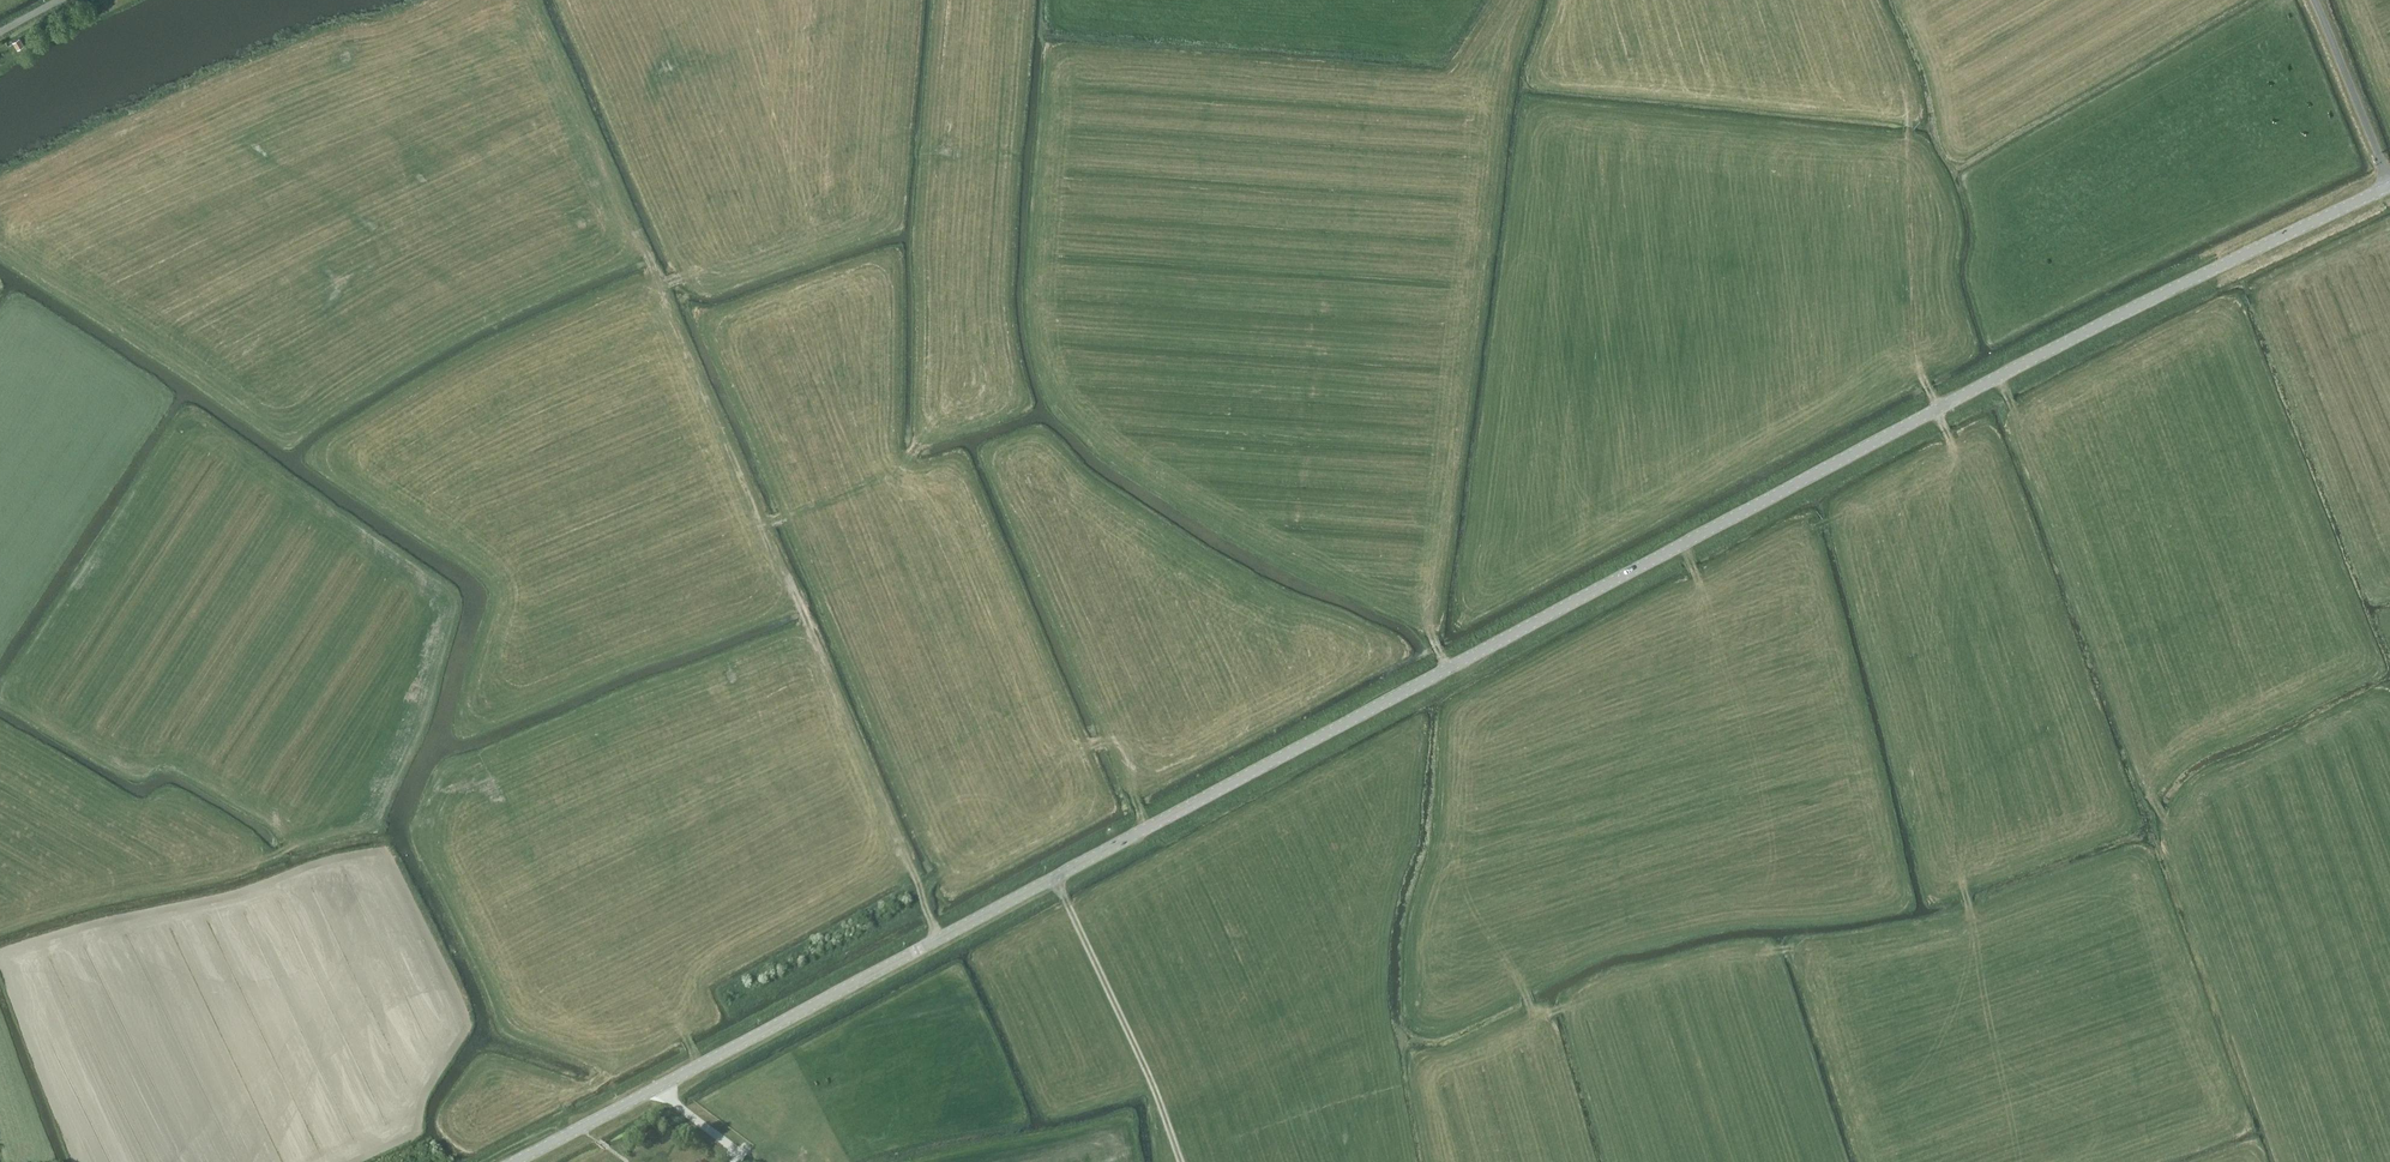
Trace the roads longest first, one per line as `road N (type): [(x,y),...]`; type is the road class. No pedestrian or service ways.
road 1 (tertiary): [(514,1161),(1949,402),(2389,186)]

